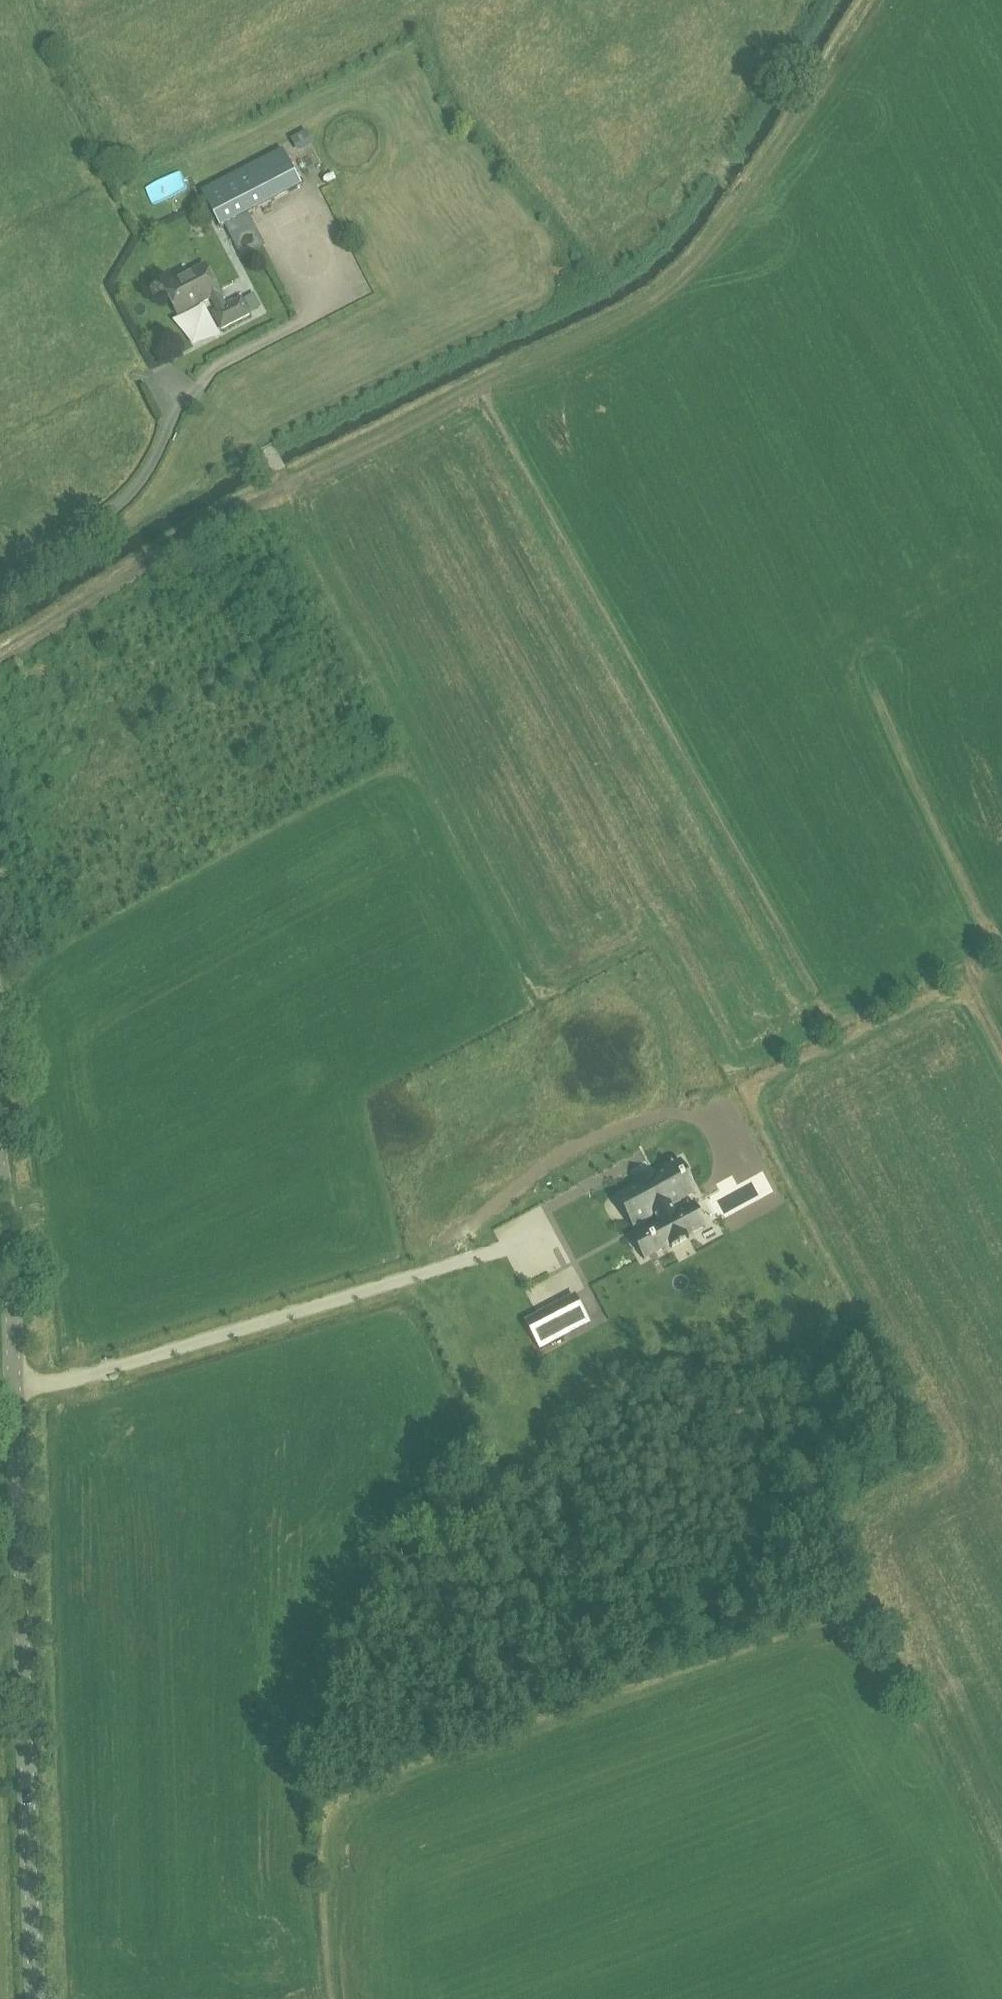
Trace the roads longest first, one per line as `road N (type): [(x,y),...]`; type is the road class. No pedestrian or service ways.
road 1 (unclassified): [(35,1998),(0,1177)]

